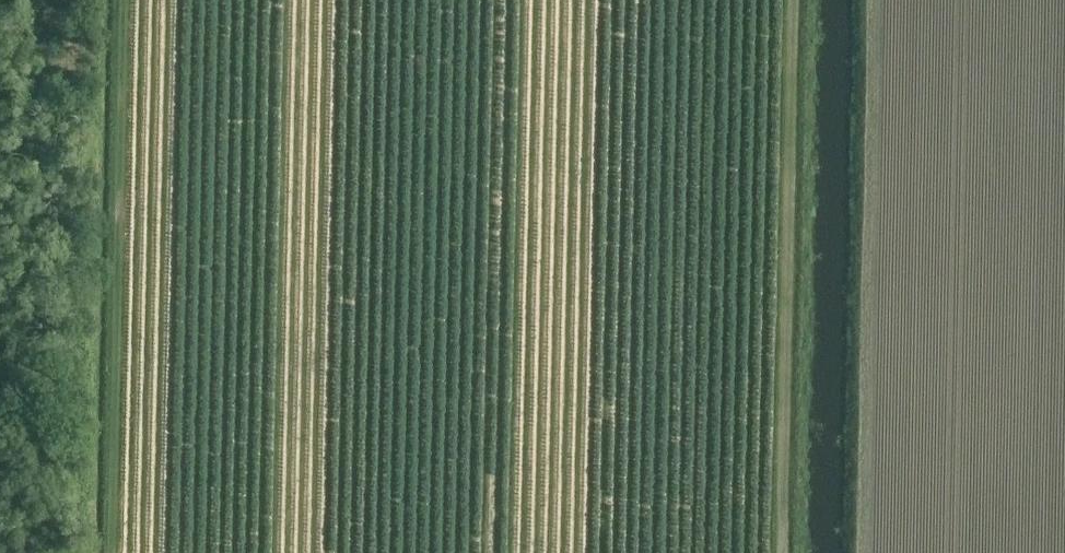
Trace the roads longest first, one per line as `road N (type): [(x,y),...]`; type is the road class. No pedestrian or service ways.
road 1 (track): [(128,0),(115,552)]

